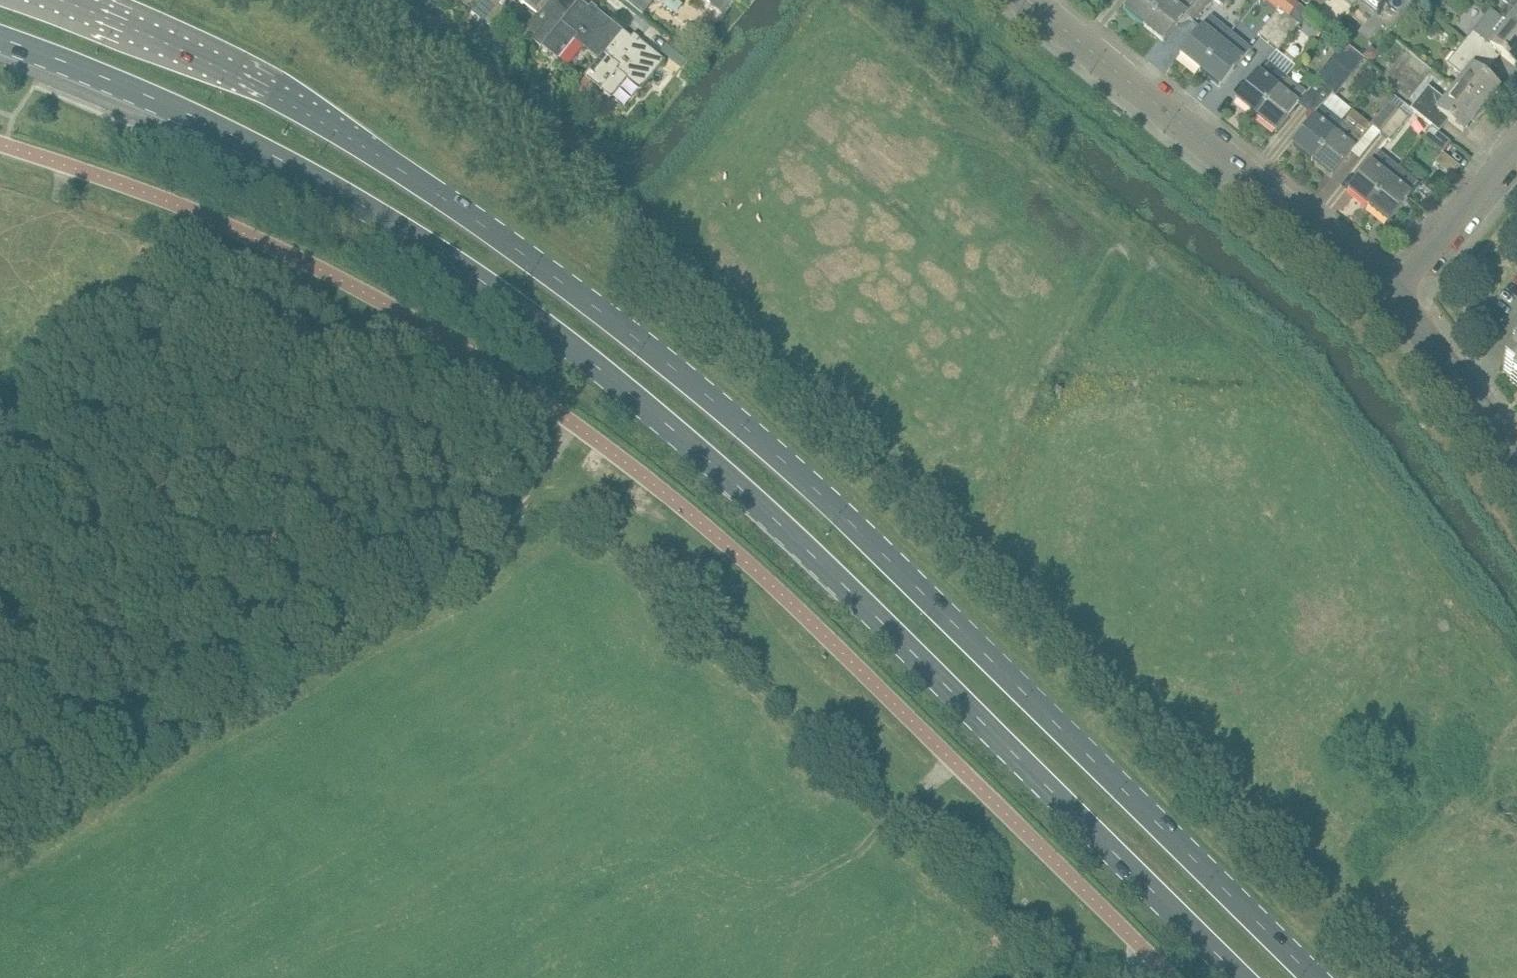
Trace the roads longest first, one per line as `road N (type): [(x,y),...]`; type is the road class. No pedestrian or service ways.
road 1 (primary): [(1316,977),(796,471),(665,359),(368,148),(243,78),(64,0)]
road 2 (primary): [(0,38),(262,149),(446,256),(636,395),(935,673),(1244,977)]
road 3 (unclassified): [(1177,977),(801,610),(574,424),(479,356),(278,248),(10,146)]
road 4 (track): [(0,829),(481,540),(574,424)]
road 5 (unclassified): [(1393,292),(1029,0)]
road 6 (unclassified): [(1516,460),(1393,292)]
road 7 (residential): [(1393,292),(1516,139)]

